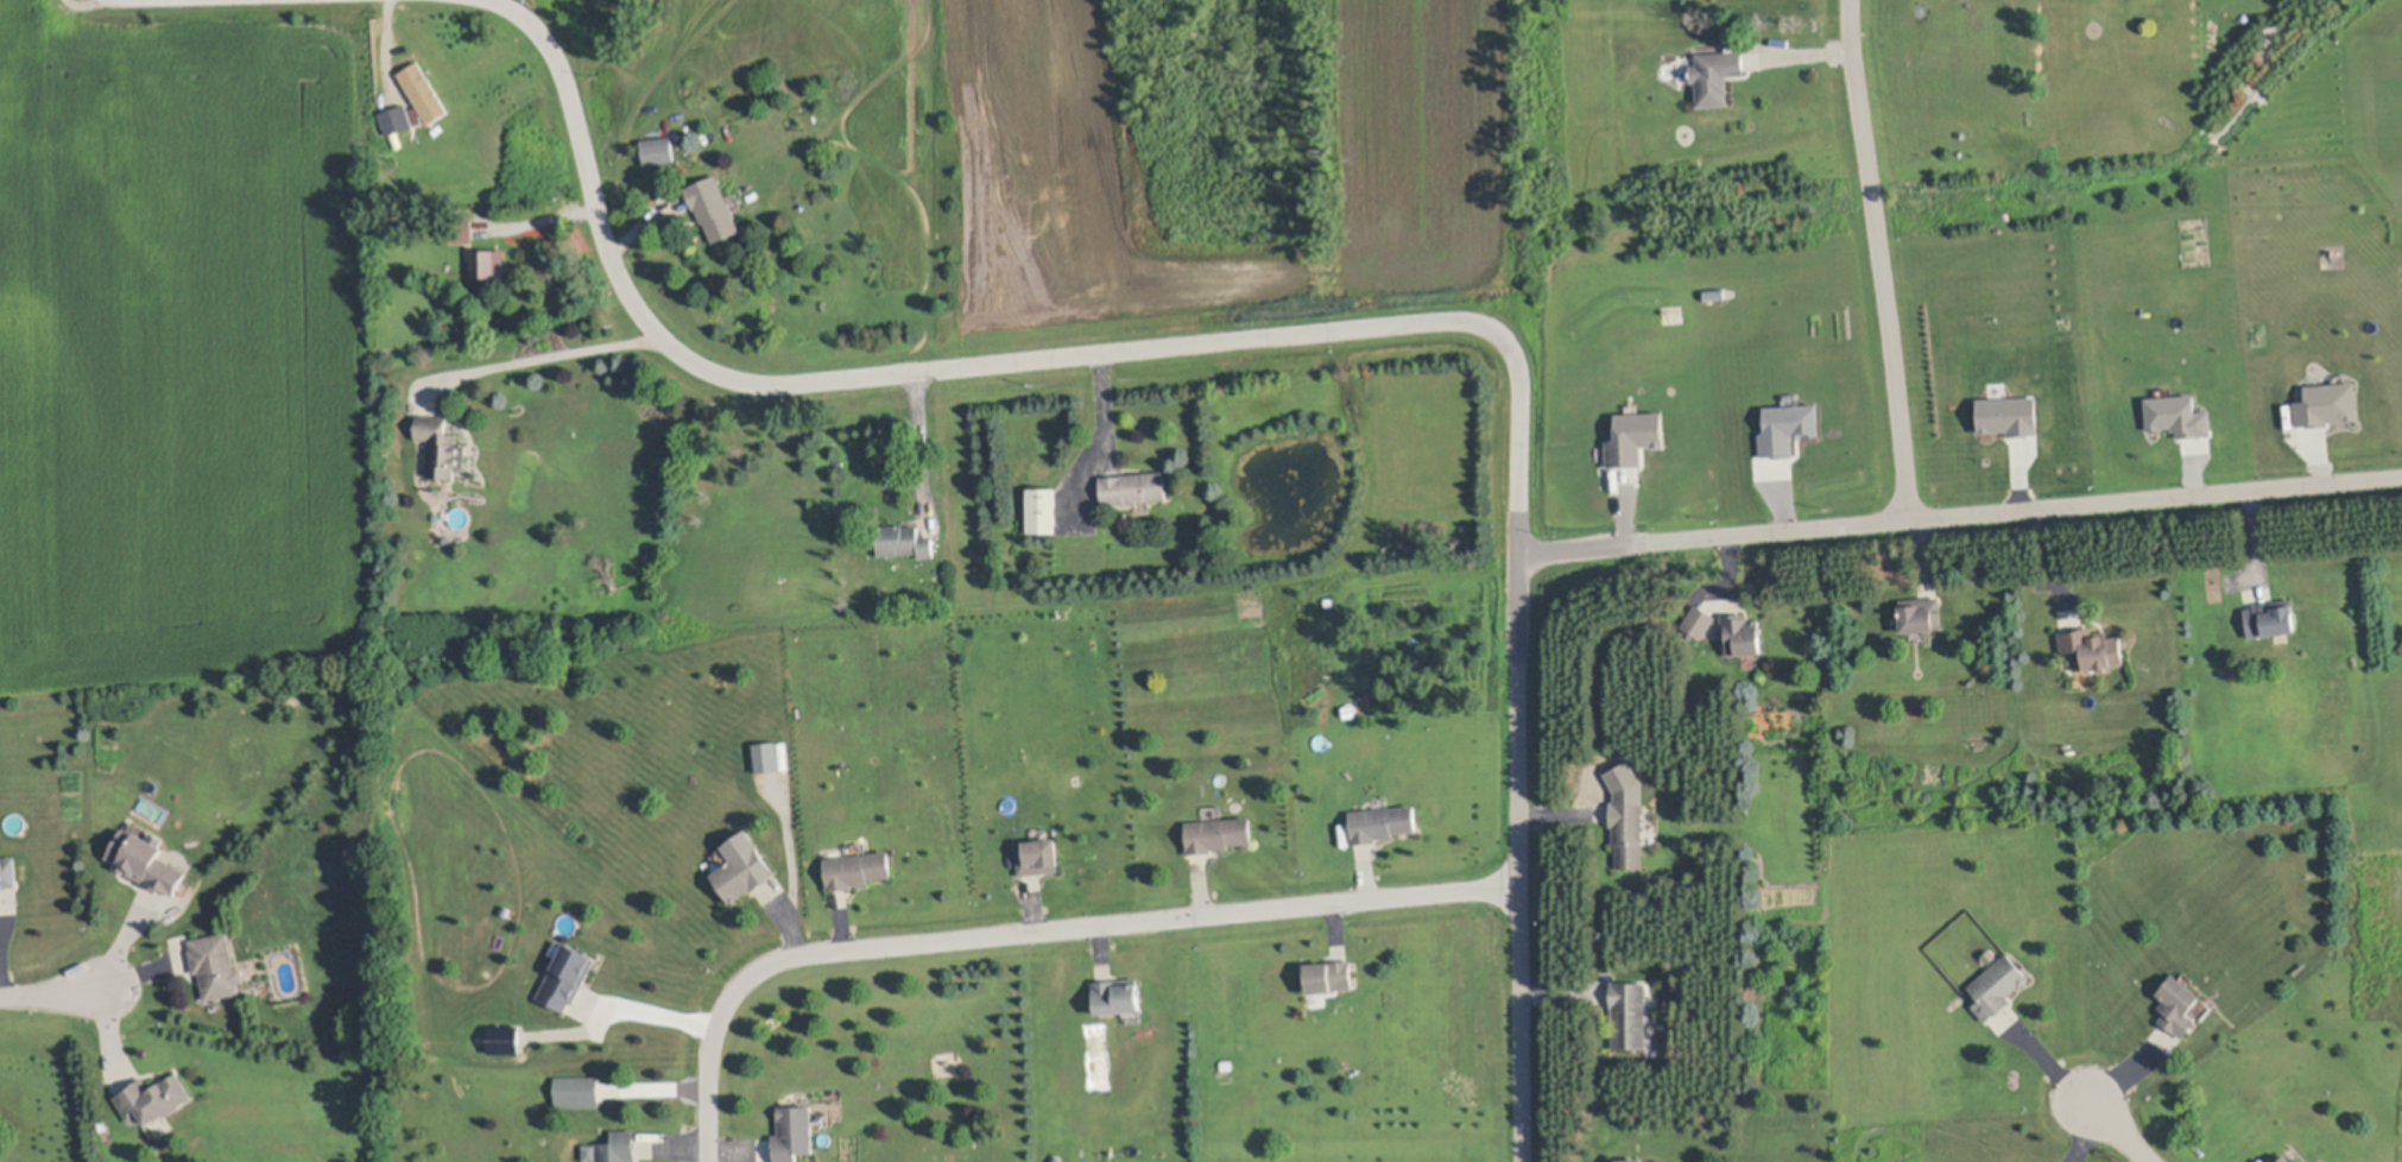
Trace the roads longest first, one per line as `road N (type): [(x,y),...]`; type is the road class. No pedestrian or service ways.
road 1 (residential): [(1520,1161),(1515,674),(1531,575),(1518,526),(1521,377),(1509,337),(1459,321),(784,386),(725,379),(675,352),(632,308),(605,248),(557,52),(514,5),(491,0)]
road 2 (residential): [(708,1161),(707,1057),(723,1004),(752,973),(802,952),(1517,885)]
road 3 (residential): [(1531,575),(1595,544),(2401,476)]
road 4 (residential): [(1909,517),(1852,0)]

